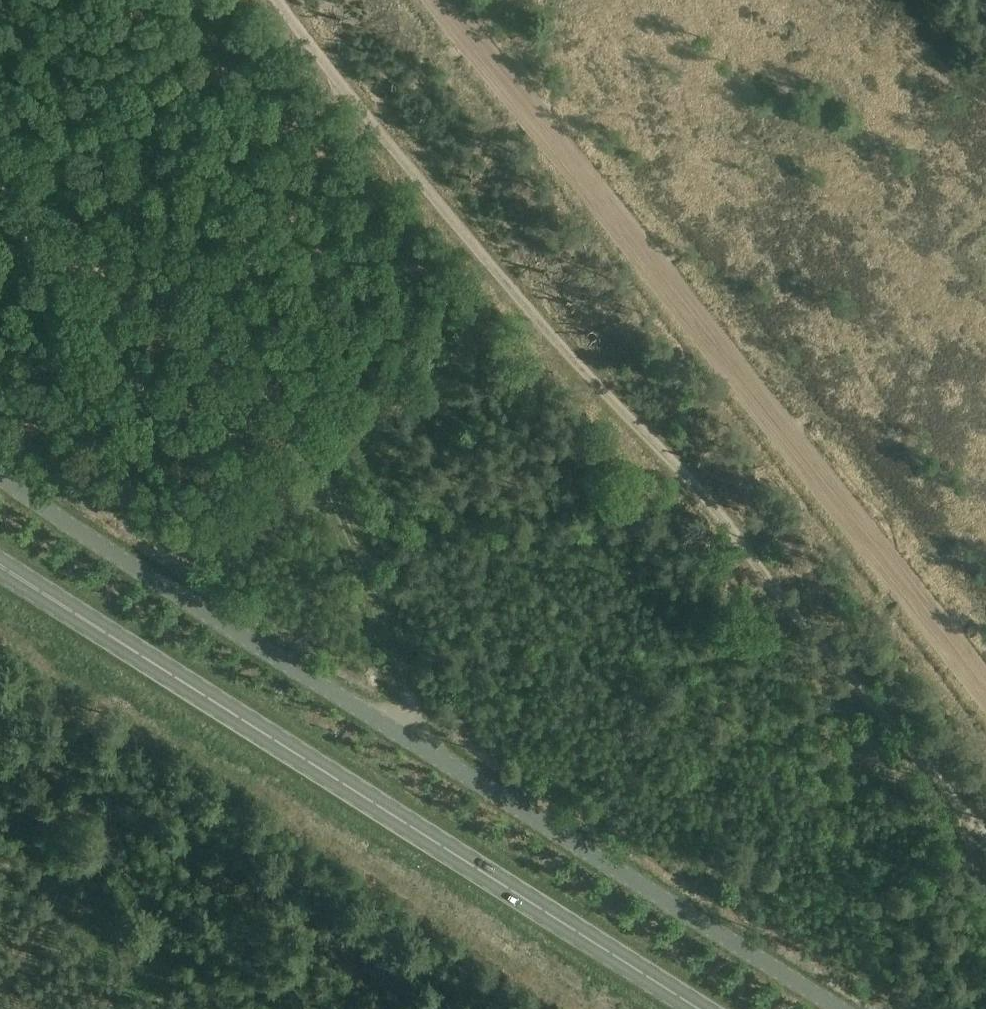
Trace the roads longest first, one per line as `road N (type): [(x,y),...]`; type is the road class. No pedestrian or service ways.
road 1 (track): [(985,840),(698,486),(515,293),(280,0)]
road 2 (unclassified): [(841,1008),(0,477)]
road 3 (track): [(428,0),(985,695)]
road 4 (primary): [(699,1008),(0,566)]
road 5 (track): [(416,742),(397,658),(308,444),(279,408),(0,169)]

